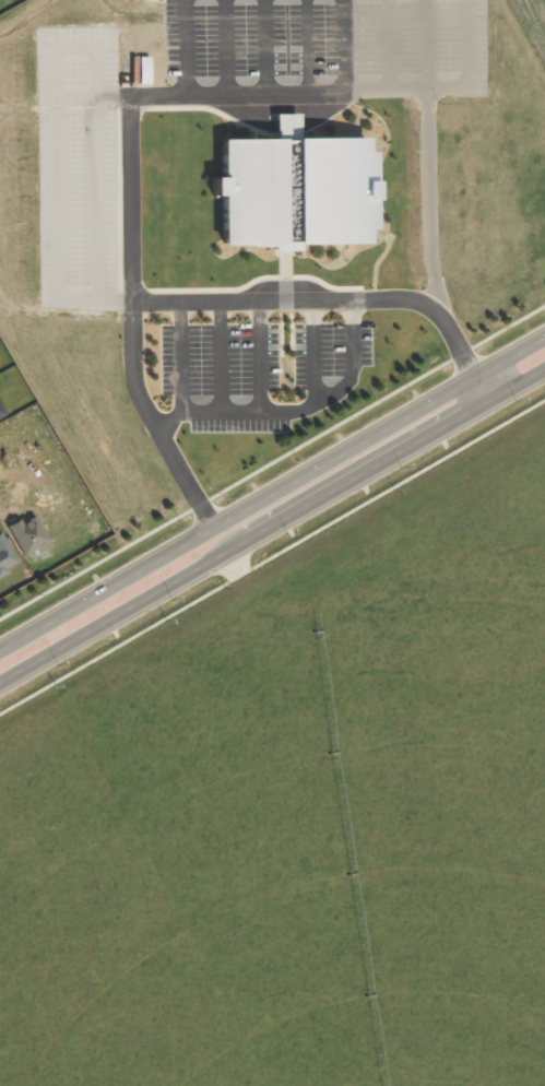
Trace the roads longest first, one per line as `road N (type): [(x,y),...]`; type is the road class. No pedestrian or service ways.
road 1 (primary): [(0,680),(544,367)]
road 2 (primary): [(544,337),(0,649)]

